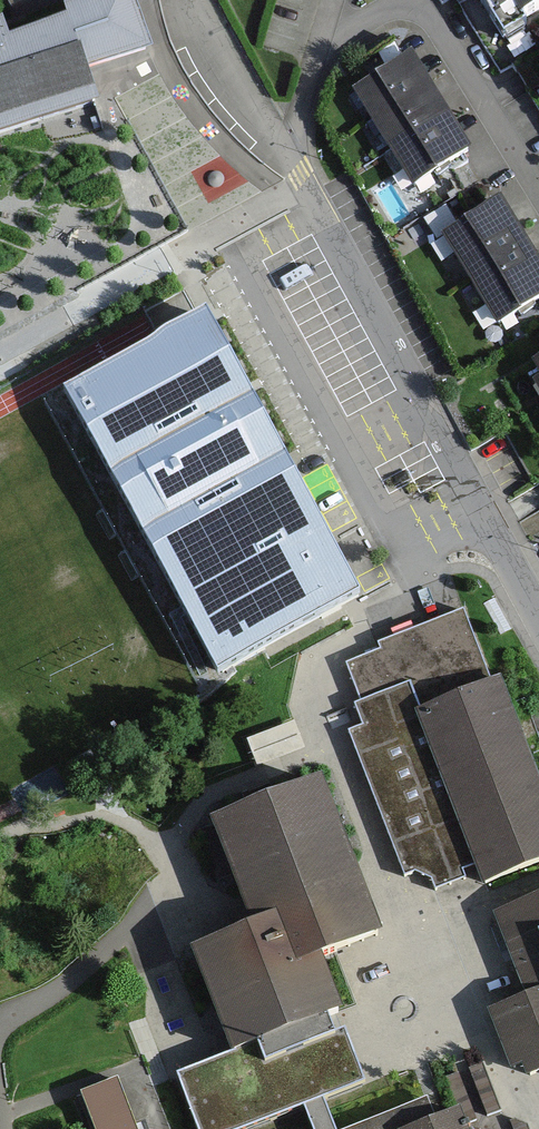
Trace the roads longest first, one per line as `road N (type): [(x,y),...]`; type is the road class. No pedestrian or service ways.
road 1 (residential): [(286,143),(538,619)]

